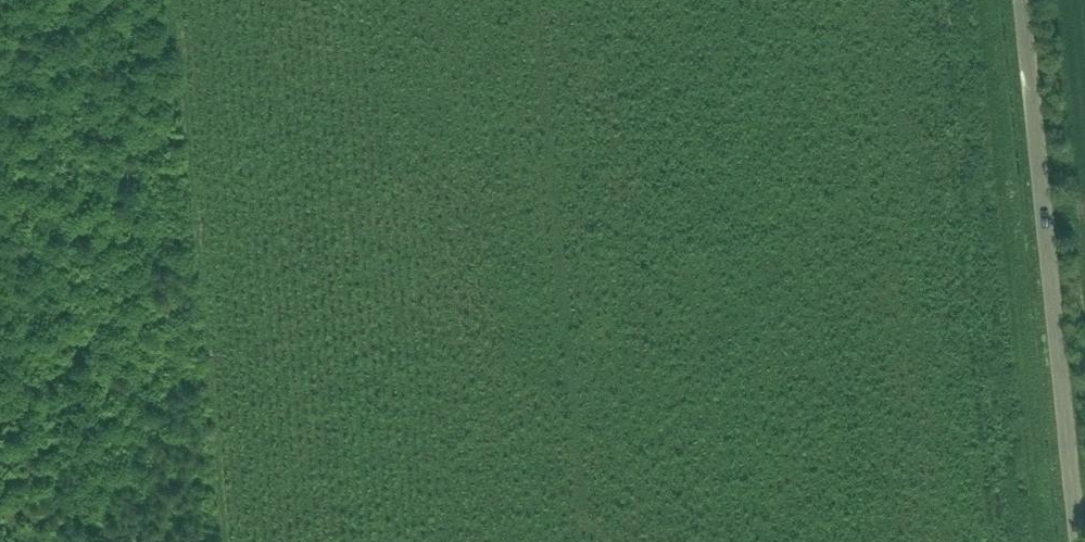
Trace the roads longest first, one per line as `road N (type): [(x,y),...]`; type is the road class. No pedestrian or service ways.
road 1 (unclassified): [(1023,0),(1078,541)]

